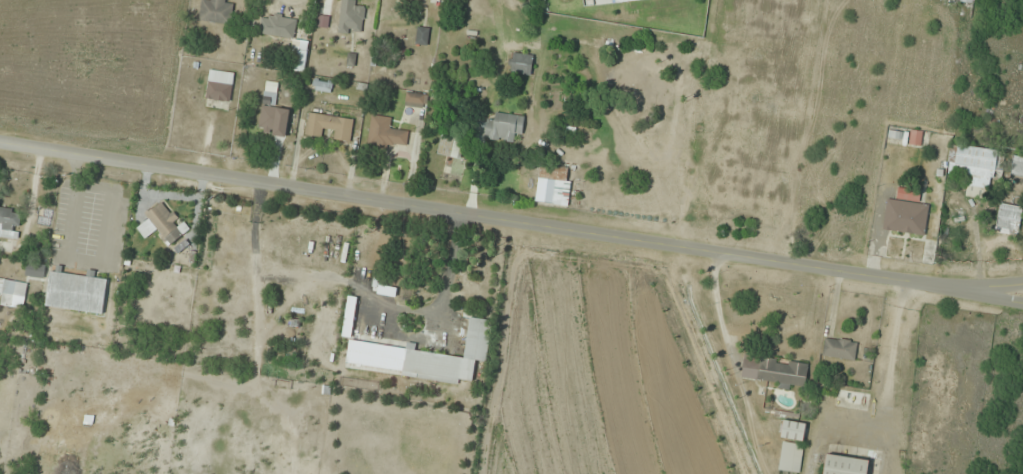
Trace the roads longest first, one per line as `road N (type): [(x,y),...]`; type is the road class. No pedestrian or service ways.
road 1 (residential): [(0,144),(1022,301)]

